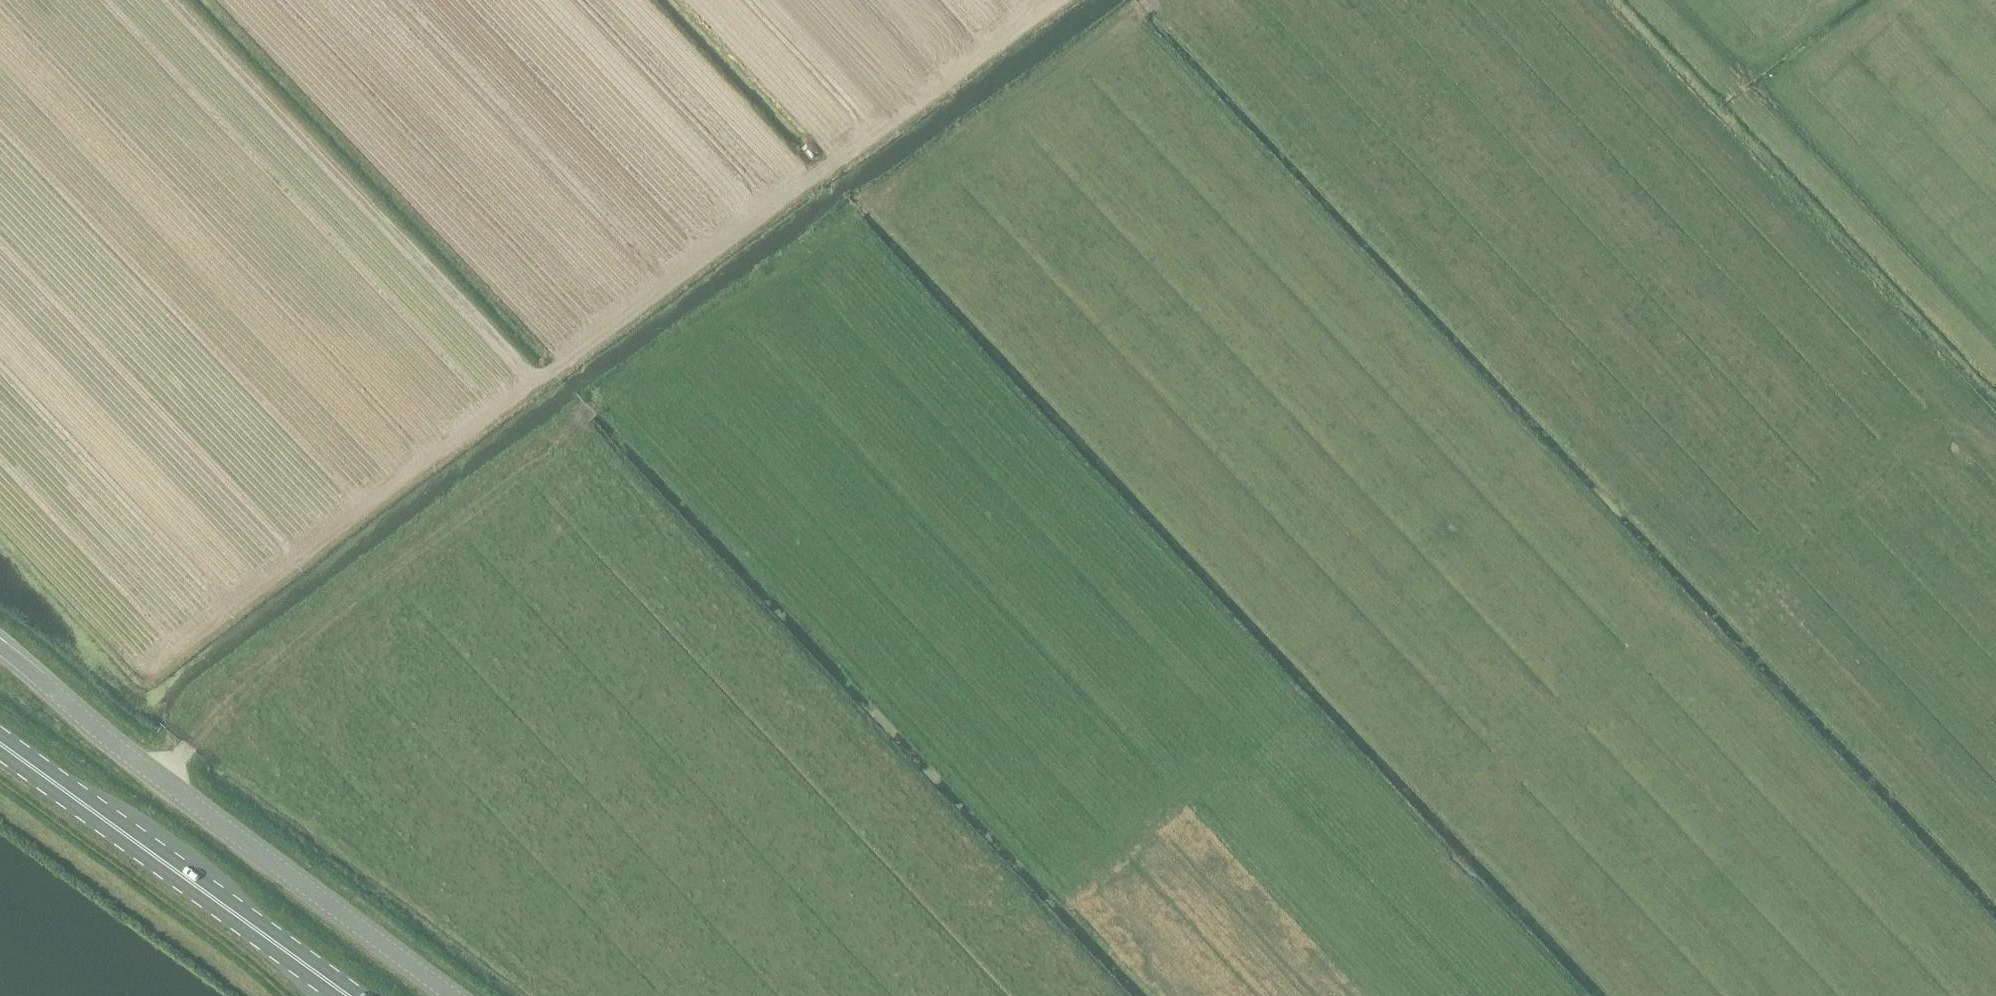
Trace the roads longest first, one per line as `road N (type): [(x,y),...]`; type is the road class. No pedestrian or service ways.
road 1 (unclassified): [(451,995),(104,738),(0,648)]
road 2 (primary): [(348,995),(0,744)]

